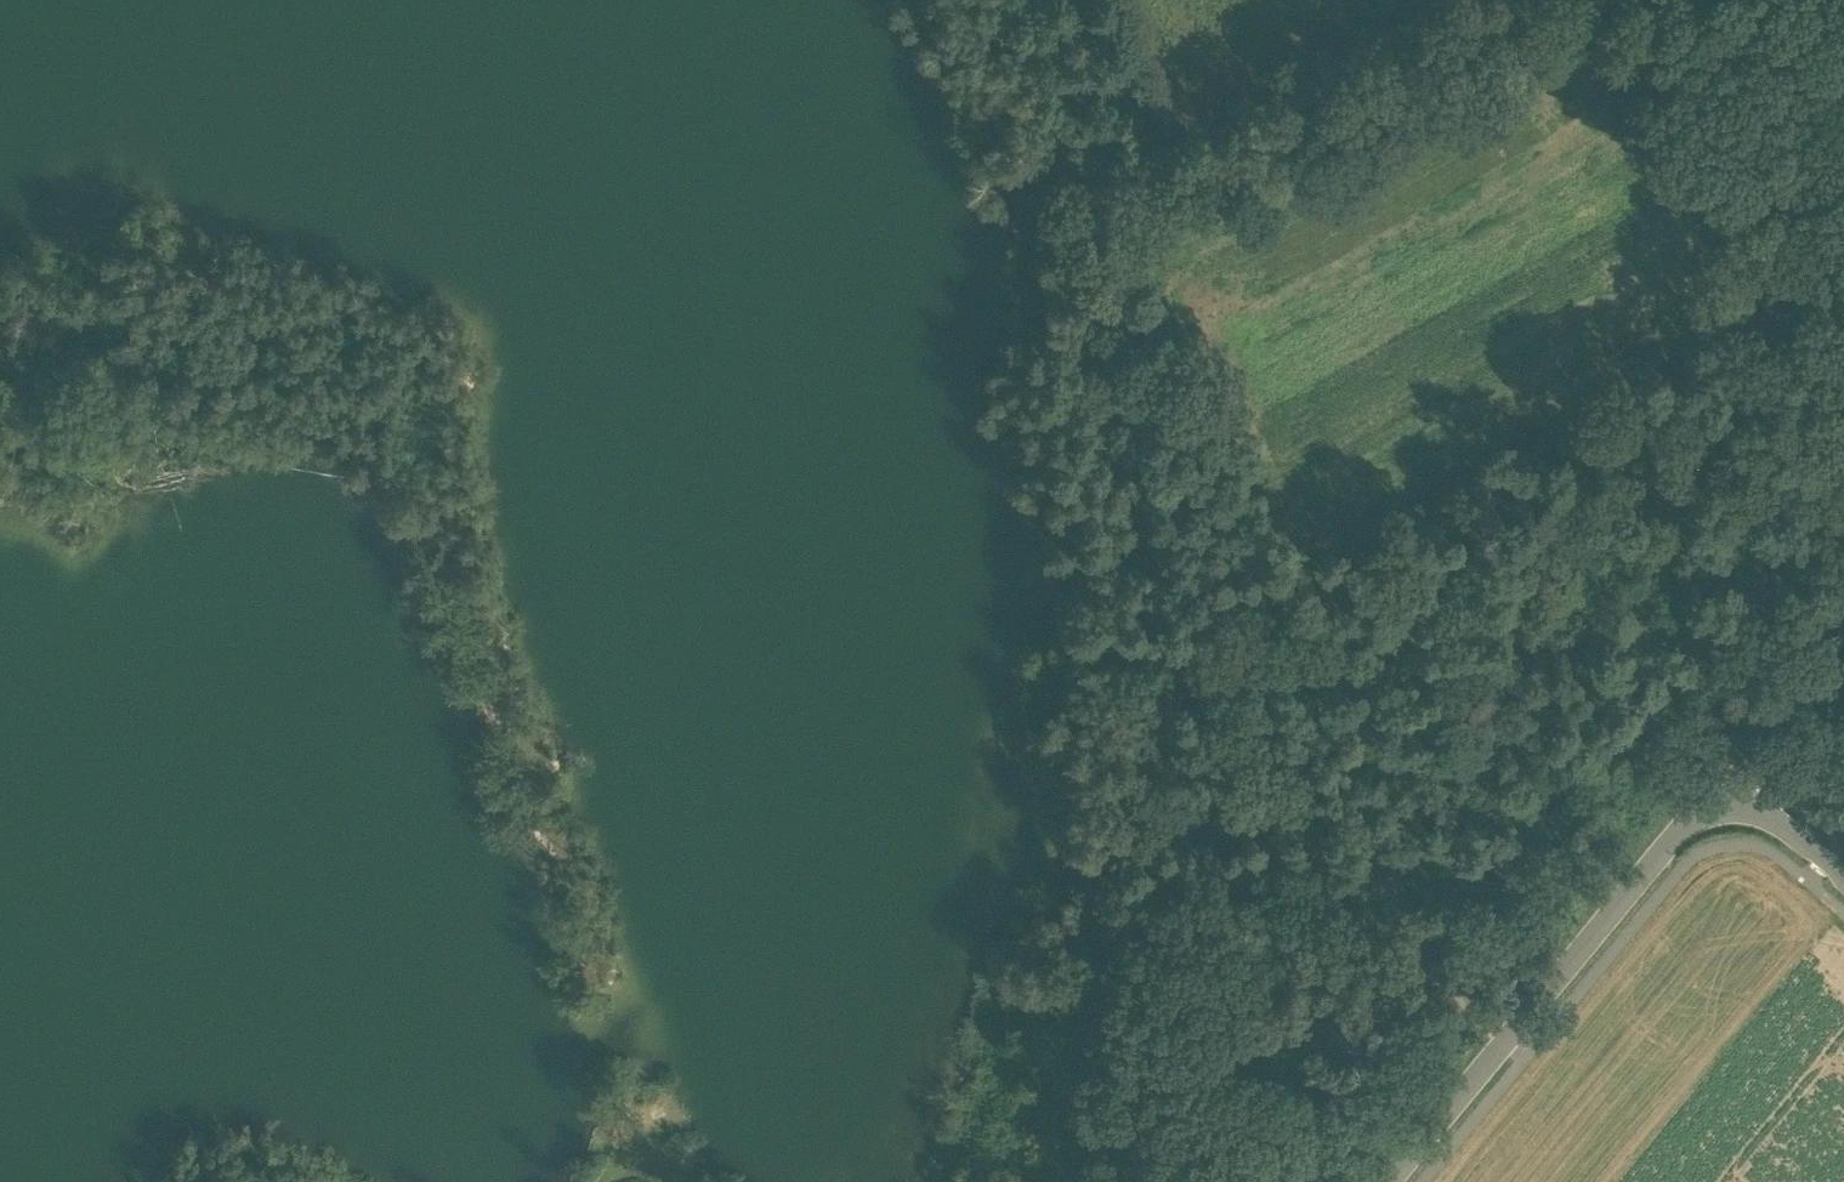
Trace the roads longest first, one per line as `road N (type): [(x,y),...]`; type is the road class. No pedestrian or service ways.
road 1 (unclassified): [(1389,1181),(1701,810),(1726,800),(1757,807),(1843,876)]
road 2 (track): [(1843,262),(1673,0)]
road 3 (track): [(1796,735),(1790,790),(1837,840),(1807,878)]
road 4 (track): [(1843,684),(1737,800)]

